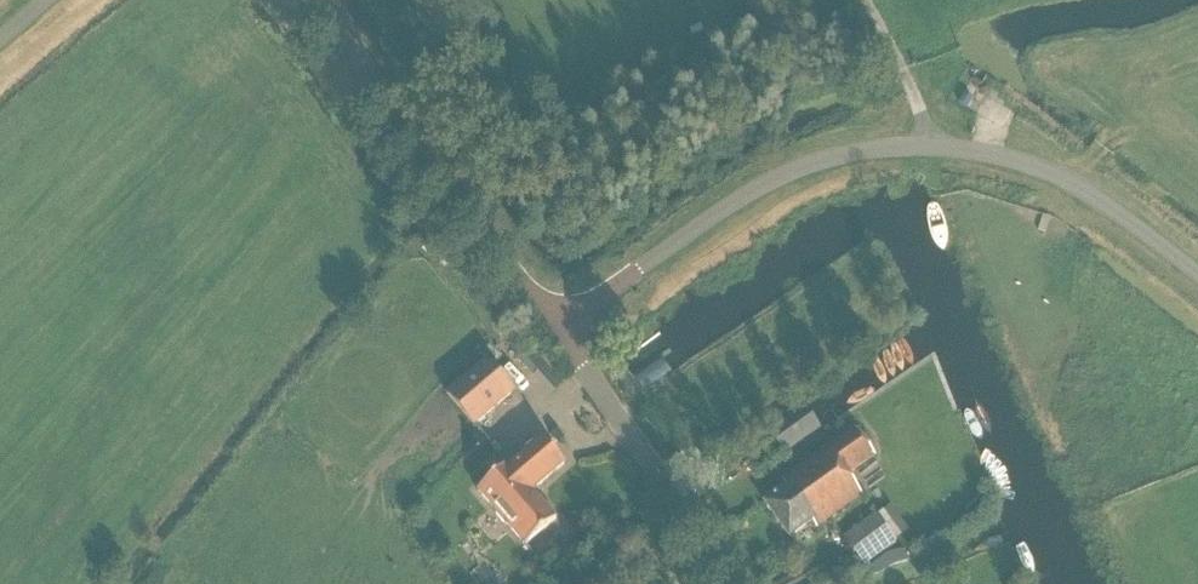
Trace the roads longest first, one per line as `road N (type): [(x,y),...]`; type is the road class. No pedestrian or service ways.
road 1 (unclassified): [(556,329),(767,181),(862,151),(950,148),(1013,161),(1086,194),(1197,273)]
road 2 (unclassified): [(556,329),(312,0)]
road 3 (unclassified): [(738,583),(556,329)]

